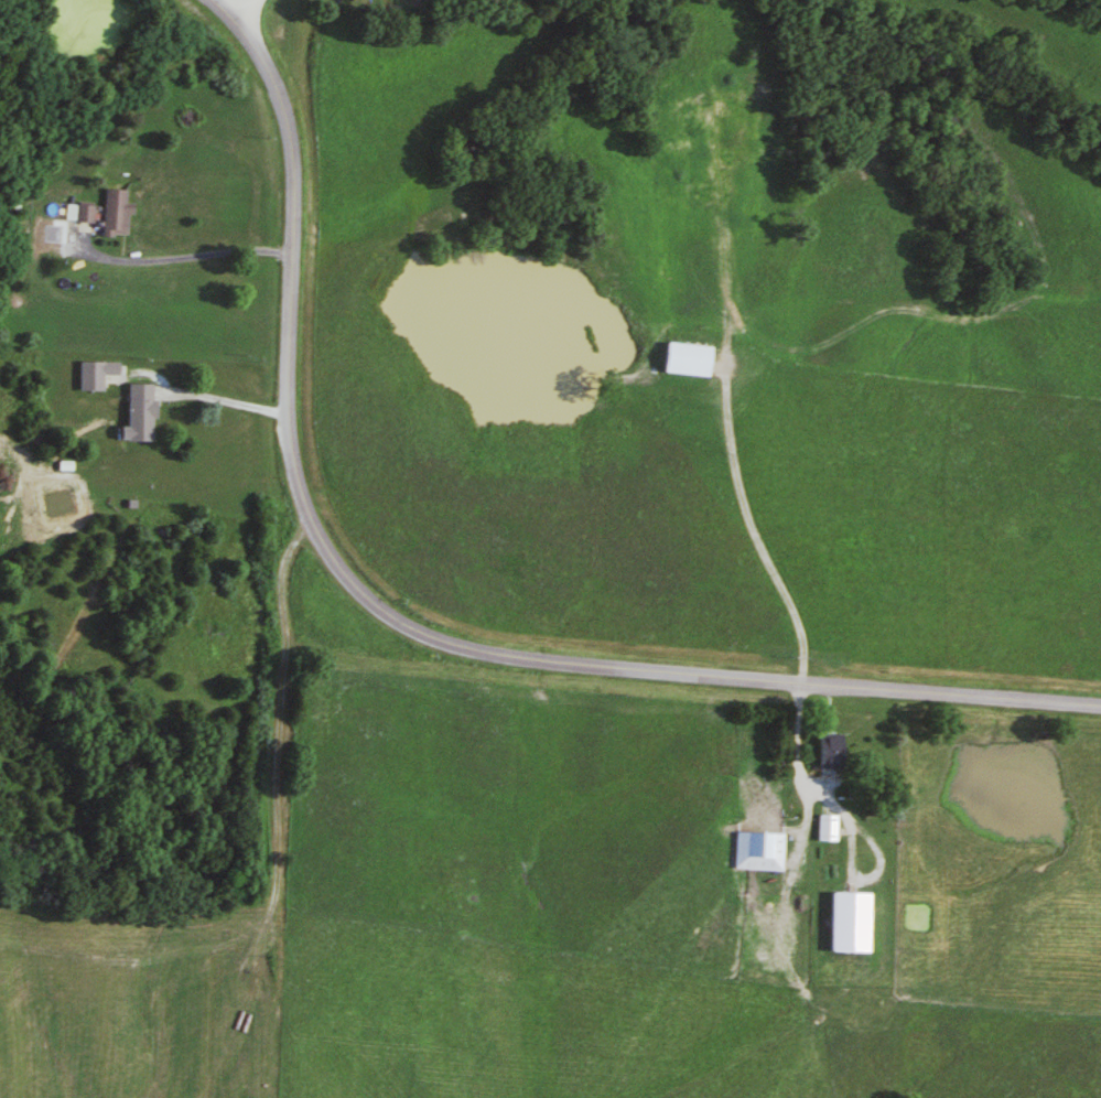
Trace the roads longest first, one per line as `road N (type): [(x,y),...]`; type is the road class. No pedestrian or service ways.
road 1 (tertiary): [(1100,707),(537,666),(468,656),(371,610),(342,584),(302,512),(289,449),(291,143),(263,67),(238,21),(213,0)]

